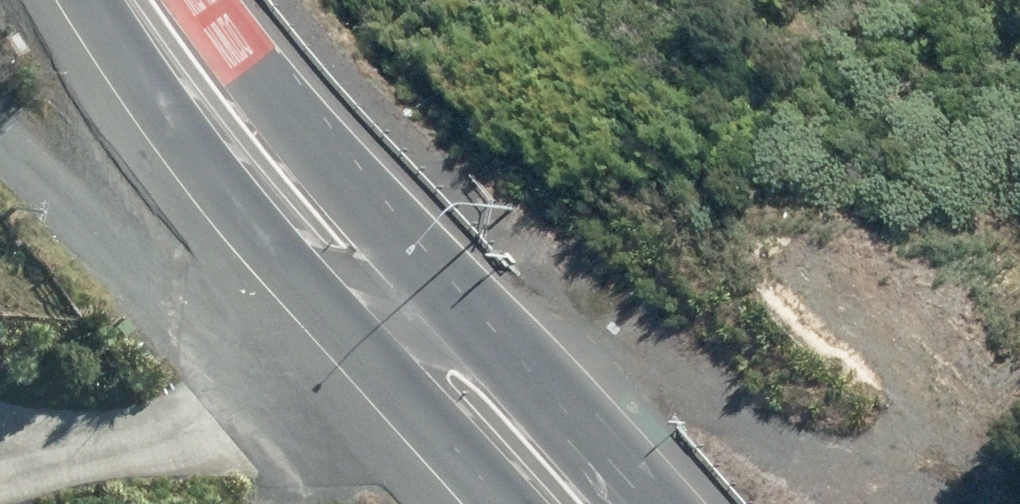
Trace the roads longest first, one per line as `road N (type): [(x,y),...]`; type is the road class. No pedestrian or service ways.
road 1 (primary): [(206,0),(359,187),(653,503)]
road 2 (track): [(515,350),(579,299),(624,313),(758,426),(828,464),(888,441),(923,405),(933,359),(908,311),(851,265)]
road 3 (primary): [(498,503),(267,255),(97,0)]

